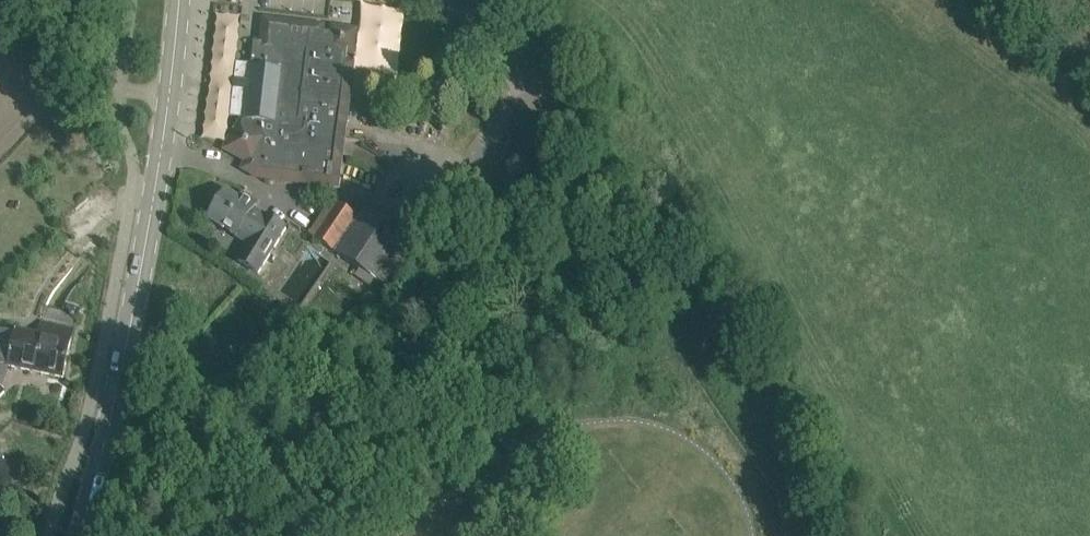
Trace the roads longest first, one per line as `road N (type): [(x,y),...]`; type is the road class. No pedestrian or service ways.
road 1 (tertiary): [(74,535),(126,329),(180,0)]

